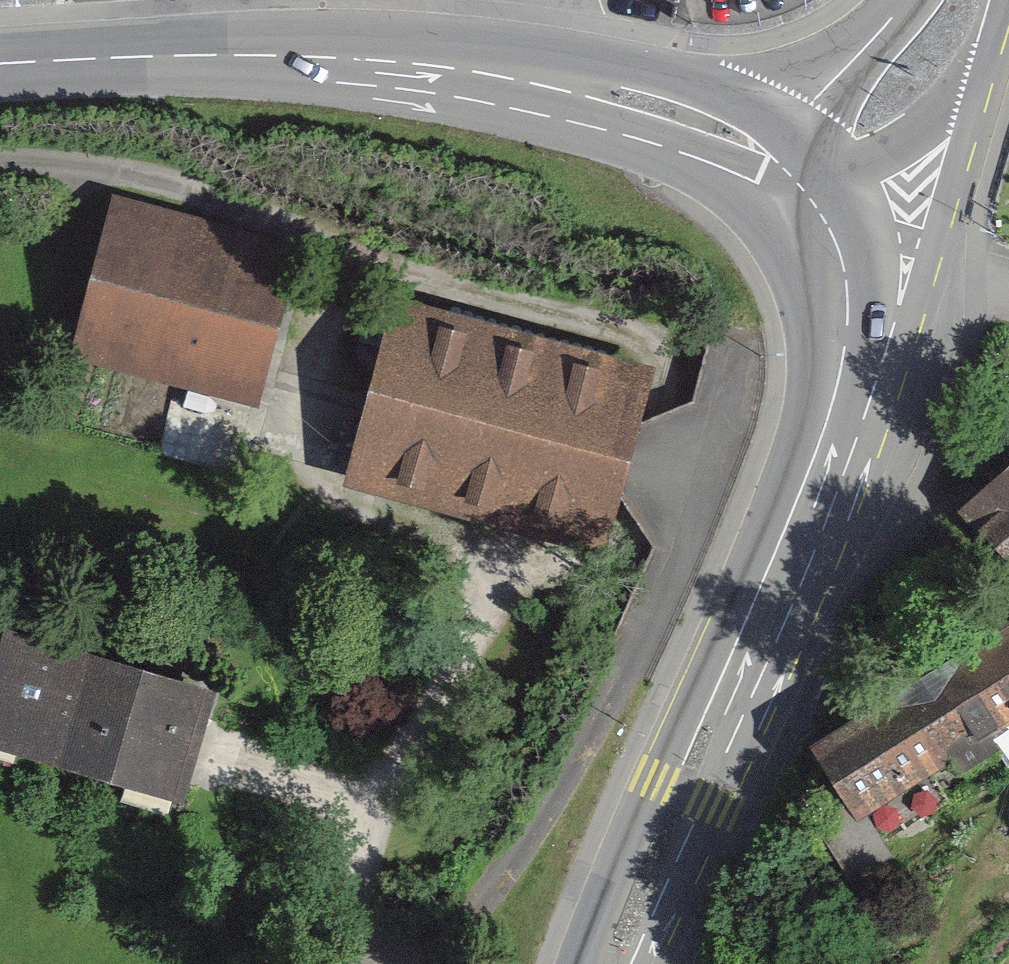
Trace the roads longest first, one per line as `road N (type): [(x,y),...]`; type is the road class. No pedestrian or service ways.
road 1 (track): [(0,164),(94,169),(184,189),(282,223),(348,261),(346,360),(328,488),(337,534),(410,546),(551,596),(652,608)]
road 2 (primary): [(0,65),(221,53),(444,66),(638,102),(698,121),(781,169)]
road 3 (primary): [(859,350),(845,412),(616,963)]
road 4 (track): [(524,586),(458,612),(387,765),(358,863),(378,939),(435,958)]
road 5 (track): [(652,608),(610,705),(543,817),(471,921),(418,963)]
road 6 (primary): [(859,350),(926,265),(987,67)]
road 7 (primary): [(781,169),(898,152),(960,107),(987,67)]
road 8 (primary): [(906,0),(805,101),(781,169)]
road 9 (primary): [(781,169),(841,248),(859,350)]
road 10 (track): [(239,773),(375,807)]

